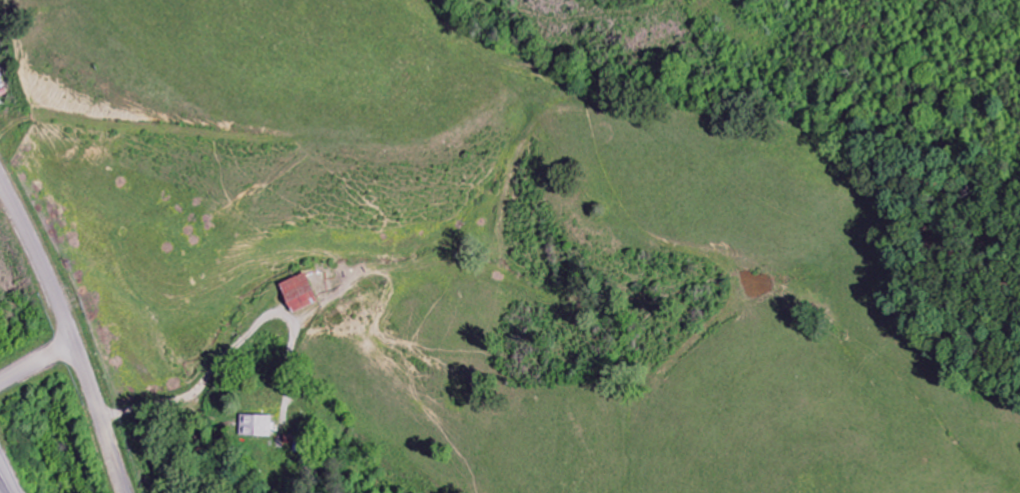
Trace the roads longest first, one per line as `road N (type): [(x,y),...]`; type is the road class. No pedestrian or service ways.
road 1 (residential): [(124,492),(74,344),(0,184)]

